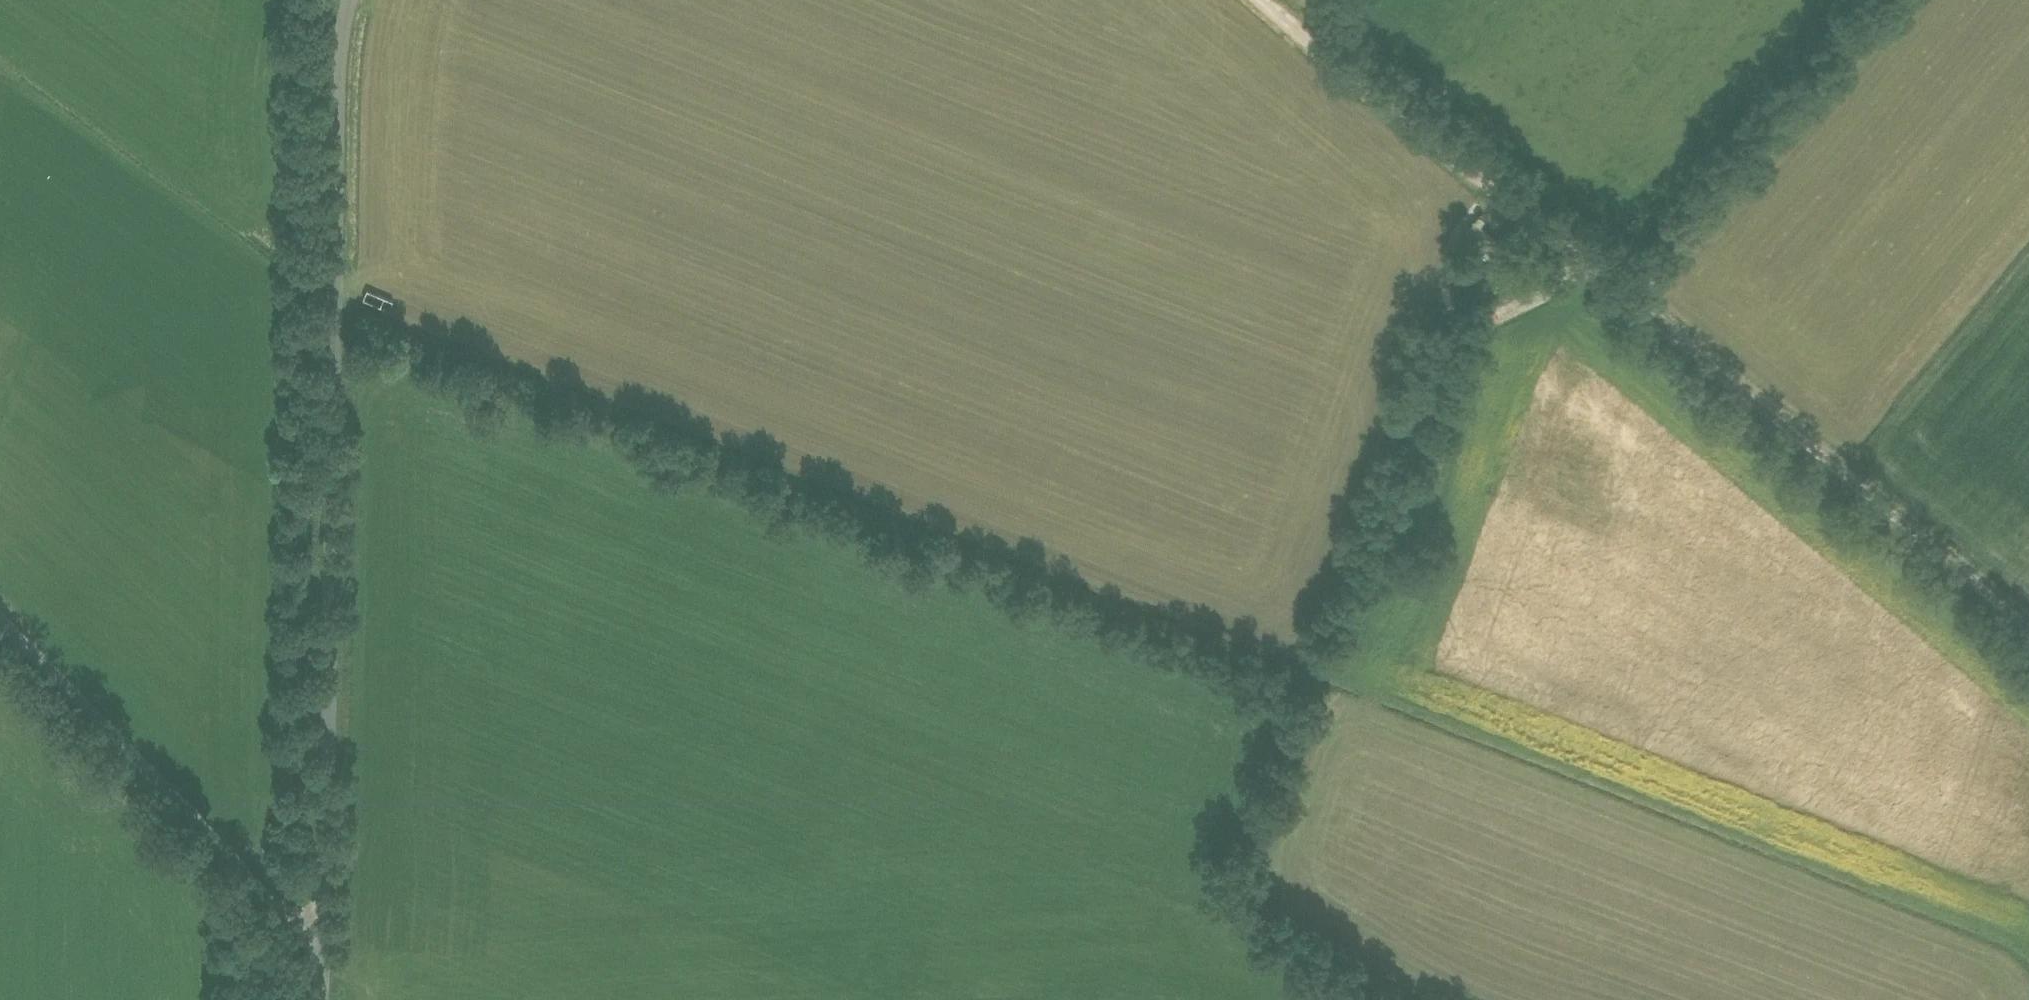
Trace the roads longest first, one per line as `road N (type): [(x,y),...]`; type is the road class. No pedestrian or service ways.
road 1 (unclassified): [(320,999),(340,29),(349,0)]
road 2 (track): [(2028,620),(1263,0)]

